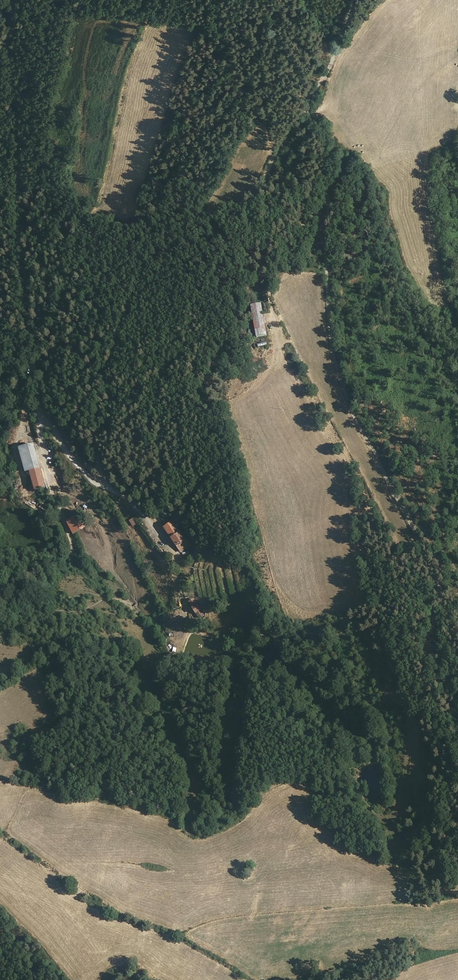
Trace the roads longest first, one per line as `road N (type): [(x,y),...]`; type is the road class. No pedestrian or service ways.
road 1 (track): [(43,418),(67,453),(105,486),(99,421),(110,357),(156,251),(252,203),(331,70),(356,0)]
road 2 (track): [(304,107),(321,123),(334,359),(423,537),(457,656)]
road 3 (track): [(105,486),(146,514),(164,539),(184,611)]

